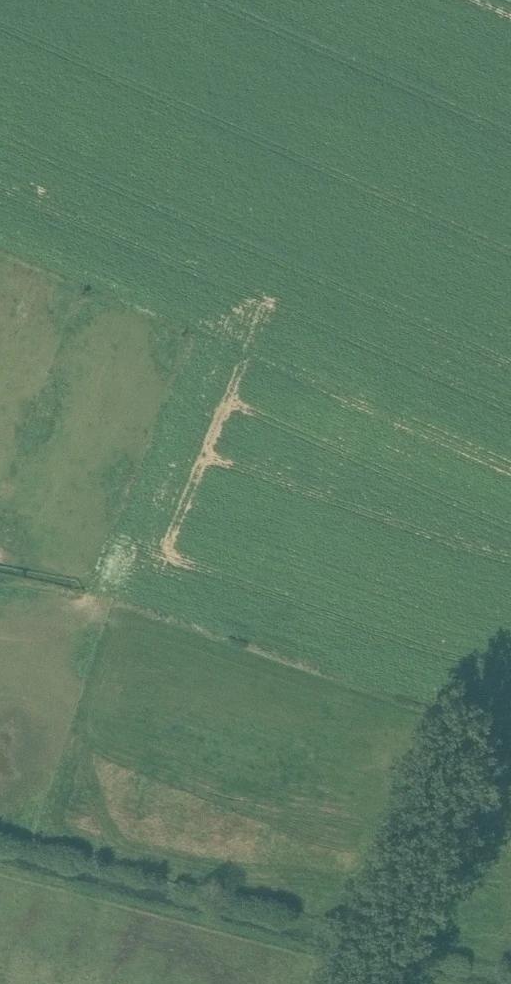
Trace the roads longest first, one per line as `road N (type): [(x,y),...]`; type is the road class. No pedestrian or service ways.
road 1 (track): [(0,863),(464,983)]
road 2 (track): [(362,983),(460,739)]

